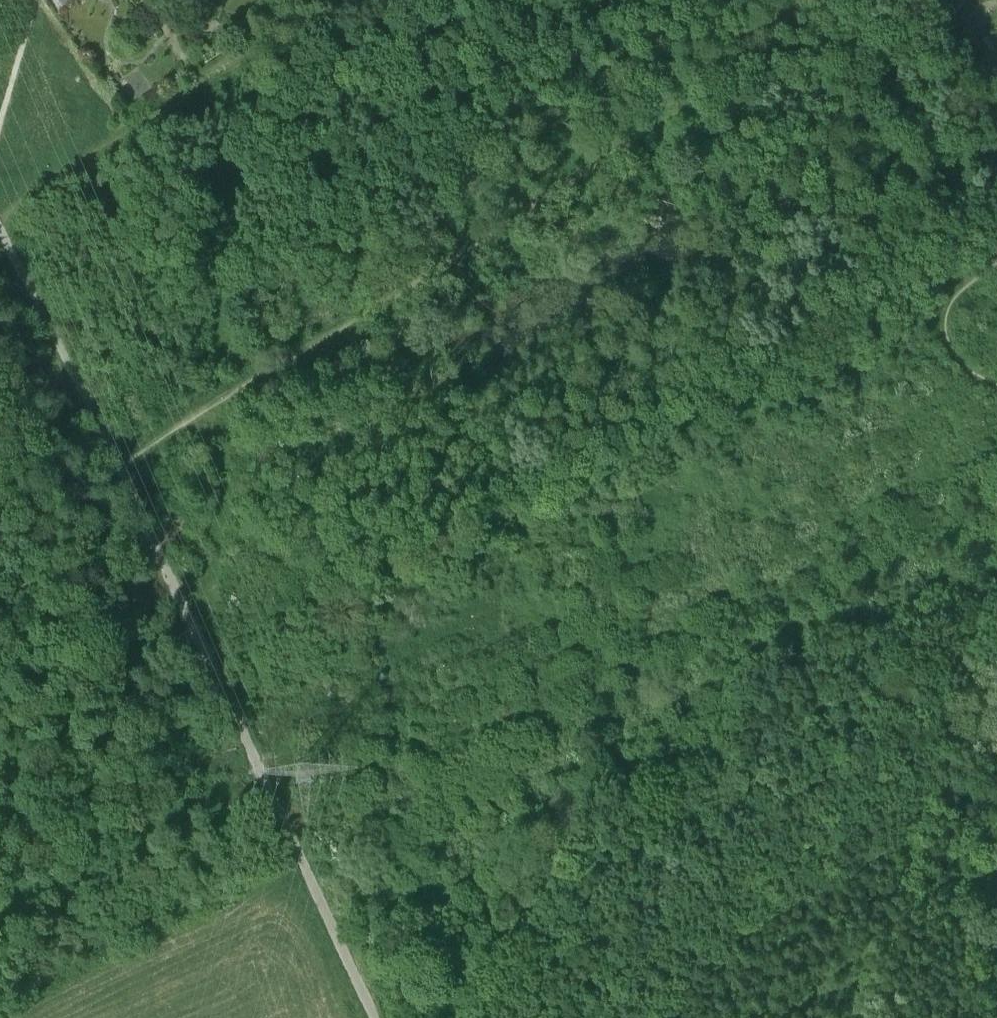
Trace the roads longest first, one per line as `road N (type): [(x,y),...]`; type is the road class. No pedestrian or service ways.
road 1 (track): [(10,232),(193,597),(383,1017)]
road 2 (track): [(843,0),(789,51),(598,188),(140,487)]
road 3 (track): [(303,0),(103,124),(33,0)]

